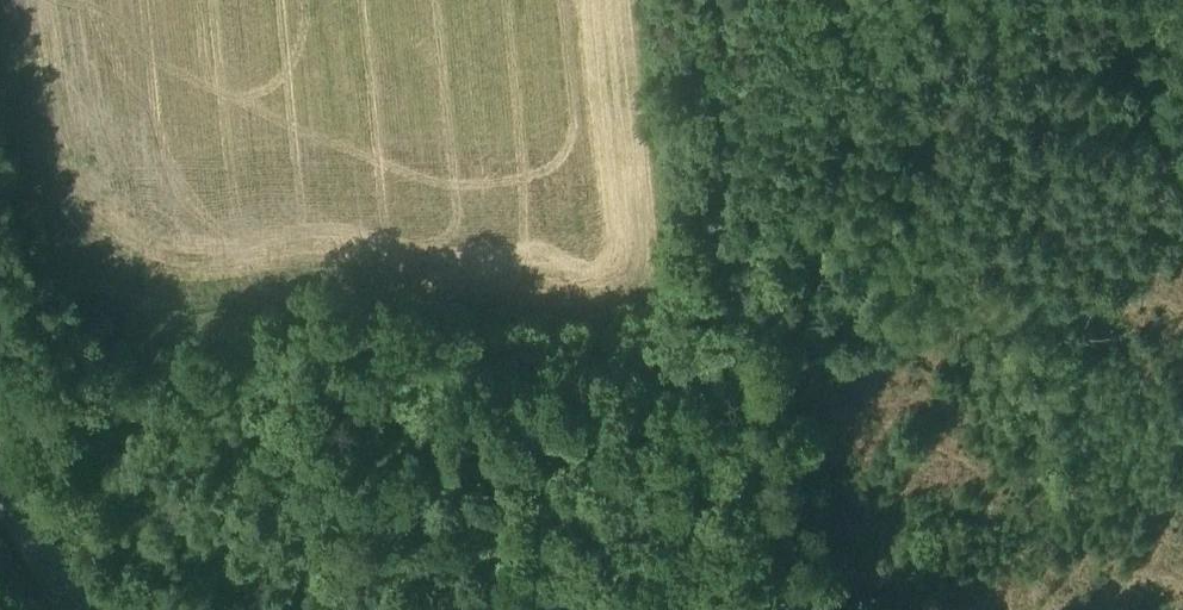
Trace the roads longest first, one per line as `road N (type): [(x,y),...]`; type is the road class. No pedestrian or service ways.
road 1 (tertiary): [(0,483),(72,609)]

